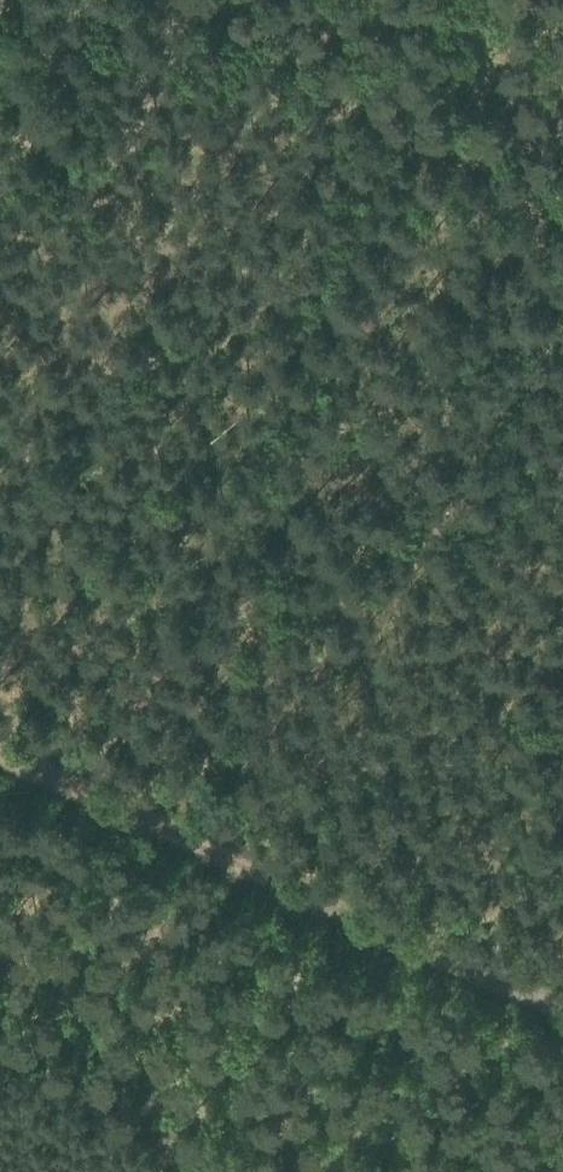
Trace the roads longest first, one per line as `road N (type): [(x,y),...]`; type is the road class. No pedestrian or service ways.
road 1 (track): [(562,1008),(0,753)]
road 2 (track): [(562,216),(183,0)]
road 3 (track): [(0,1059),(197,920),(240,861)]

